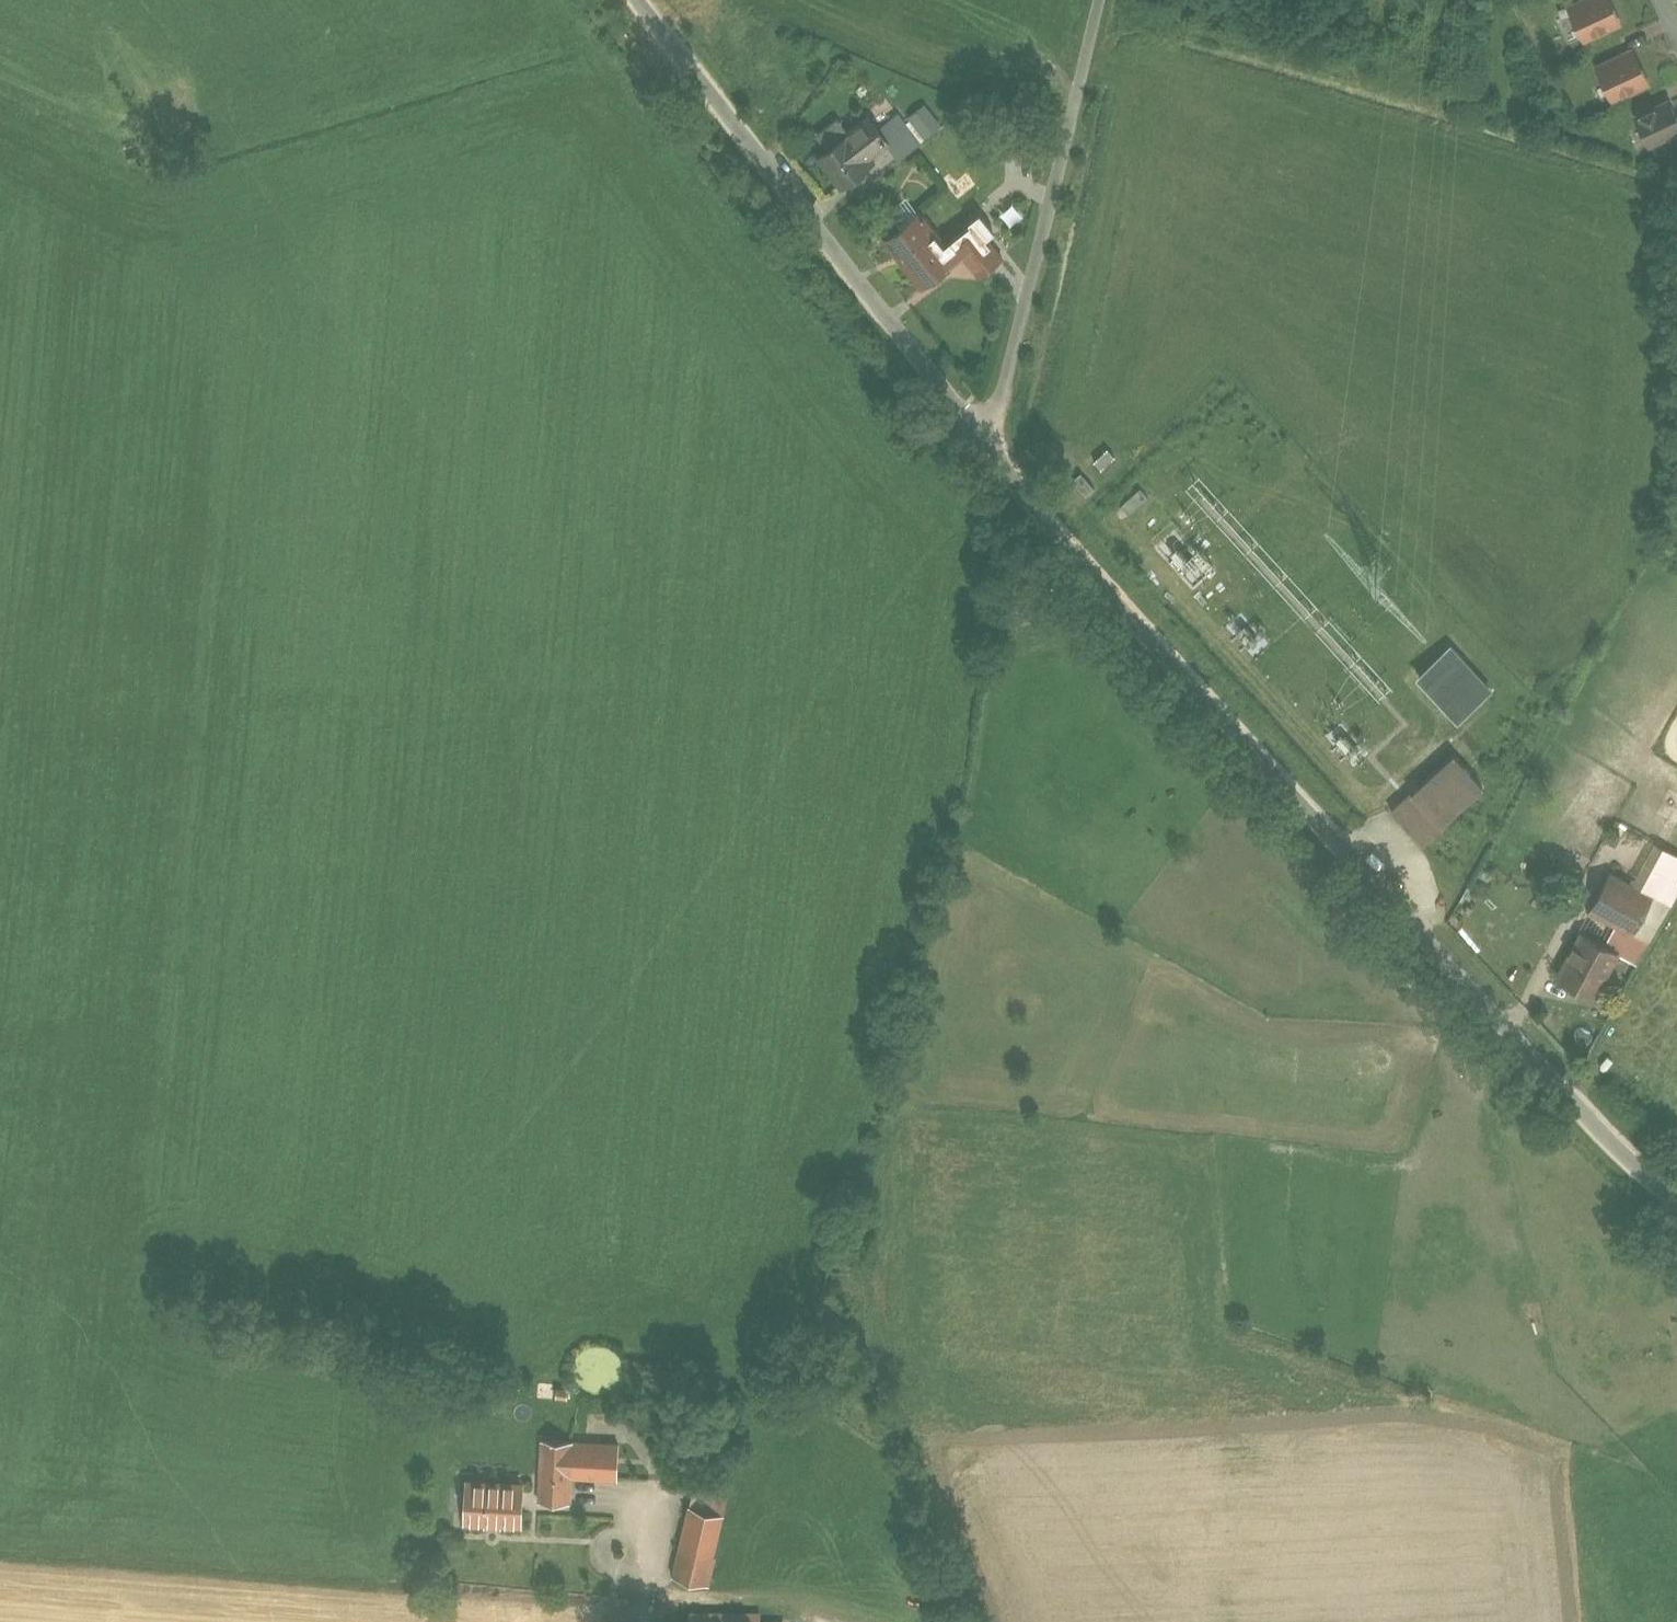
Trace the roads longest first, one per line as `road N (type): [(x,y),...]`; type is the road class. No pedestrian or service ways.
road 1 (residential): [(1676,1190),(1649,1174),(1287,764),(988,447),(646,0)]
road 2 (track): [(1097,0),(988,447)]

